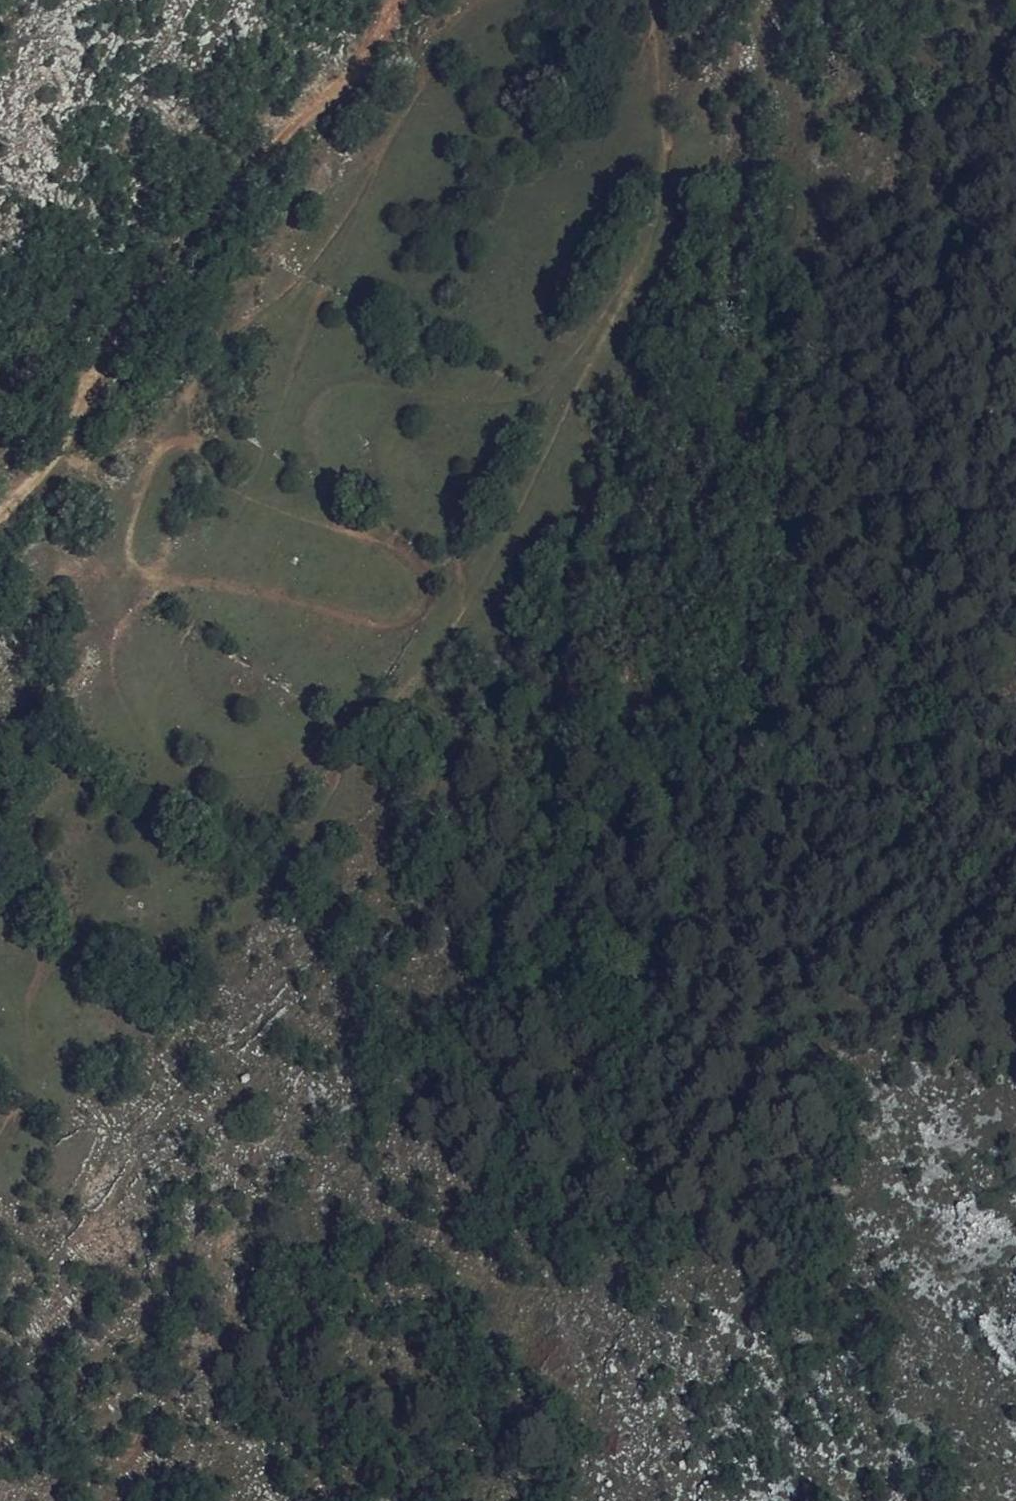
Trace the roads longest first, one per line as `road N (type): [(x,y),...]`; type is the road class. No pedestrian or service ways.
road 1 (track): [(405,0),(318,114),(147,286),(93,368),(54,452),(0,509)]

